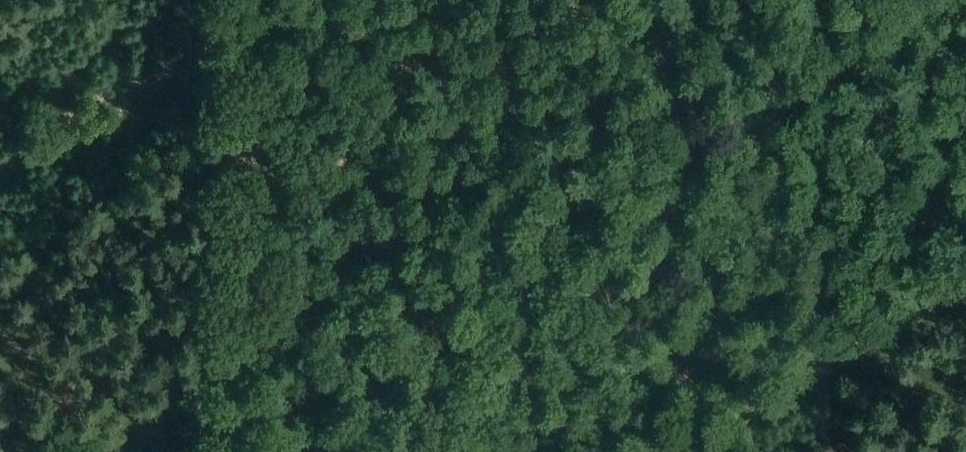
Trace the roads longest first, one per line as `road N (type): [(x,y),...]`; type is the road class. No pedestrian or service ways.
road 1 (track): [(258,0),(238,451)]
road 2 (track): [(682,451),(965,288)]

